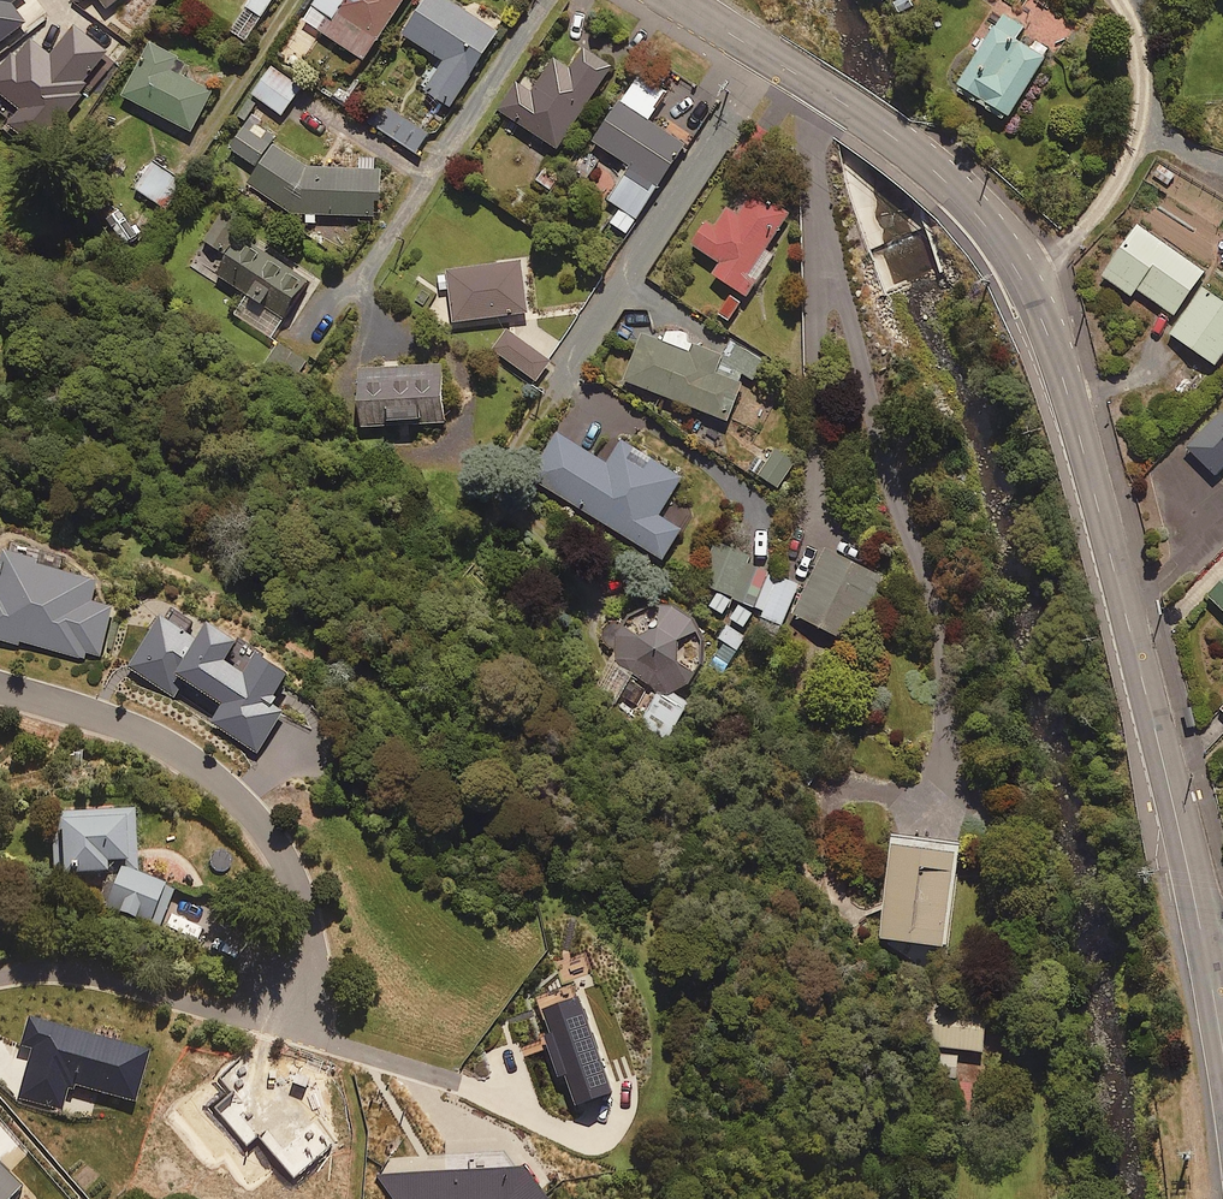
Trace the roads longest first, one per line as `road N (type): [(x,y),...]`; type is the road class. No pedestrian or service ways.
road 1 (unclassified): [(1209,961),(1140,648),(1051,340),(1027,286),(934,165),(787,67)]
road 2 (residential): [(0,683),(162,740),(229,784),(266,827),(305,893),(312,942)]
road 3 (unclassified): [(678,0),(787,67)]

